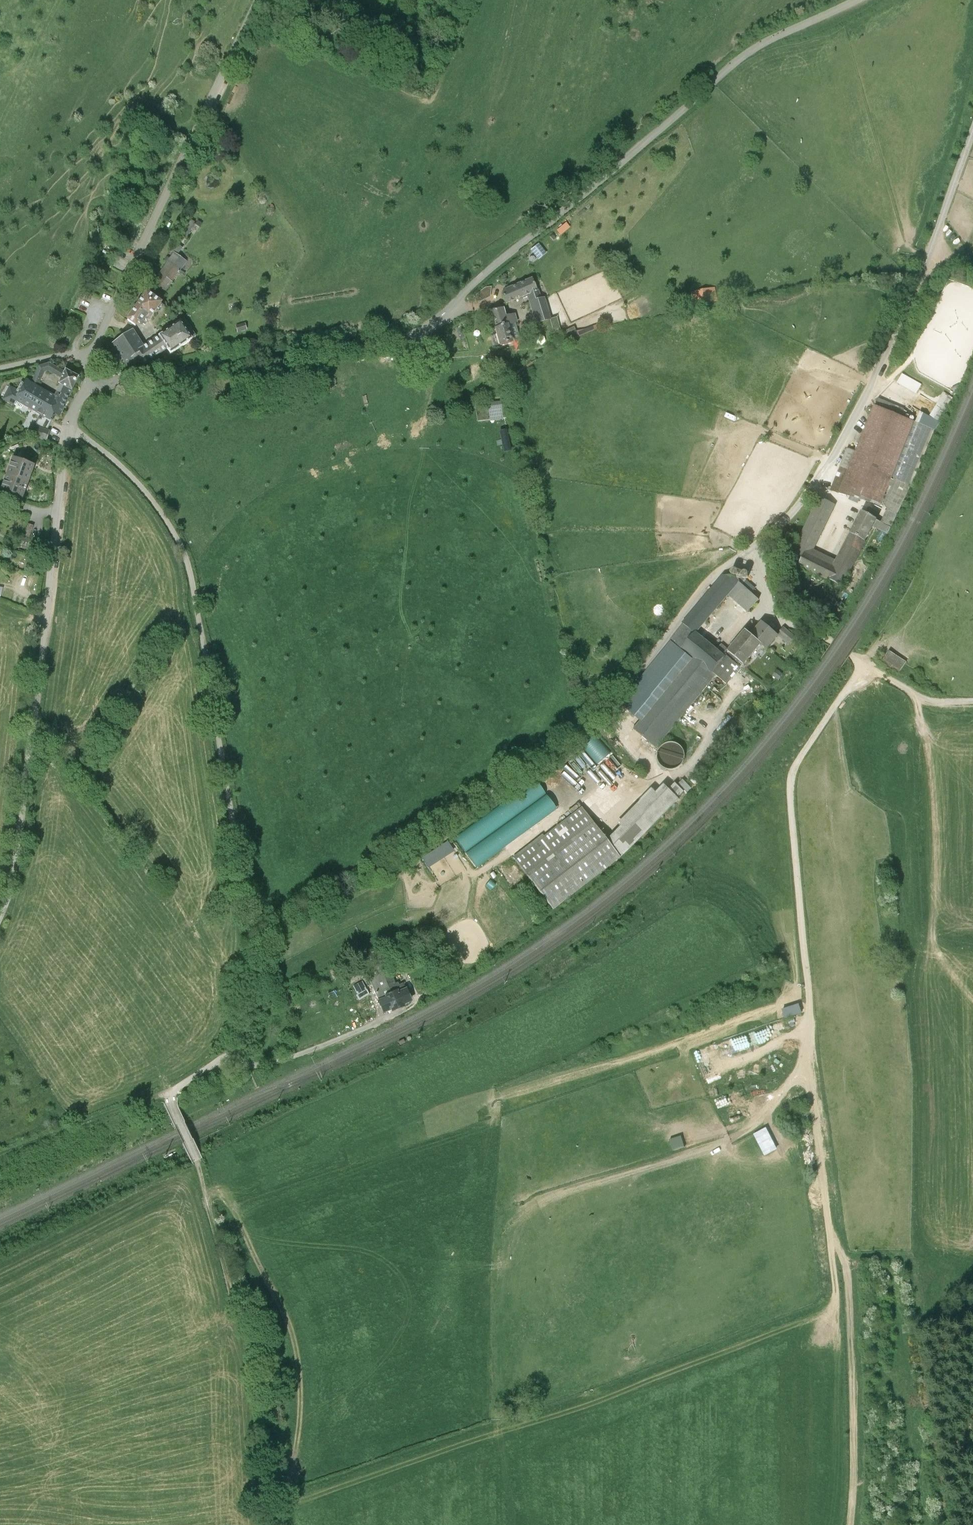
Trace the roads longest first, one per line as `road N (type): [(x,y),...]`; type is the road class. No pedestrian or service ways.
road 1 (unclassified): [(90,385),(428,326),(718,76),(755,48),(856,0)]
road 2 (unclassified): [(68,427),(144,489),(191,574),(256,958),(254,1001),(231,1052)]
road 3 (track): [(514,1524),(499,1440),(497,1363),(502,1284),(518,1228),(536,1205),(753,1128),(784,1096),(807,1047)]
road 4 (track): [(807,1047),(828,1227),(850,1277),(851,1524)]
road 5 (unclassified): [(972,129),(916,286),(834,453),(802,504),(749,549)]
road 6 (unclassified): [(90,385),(87,357),(260,0)]
road 7 (track): [(807,1047),(791,776),(865,663)]
road 8 (unclassified): [(0,917),(17,859),(46,611)]
road 9 (track): [(231,1052),(167,1093),(198,1159),(231,1291)]
road 10 (unclassified): [(749,549),(721,571),(623,688)]
road 11 (residential): [(46,611),(68,427)]
road 12 (track): [(167,1093),(0,1156)]
road 13 (unclassified): [(749,549),(777,617),(828,640)]

